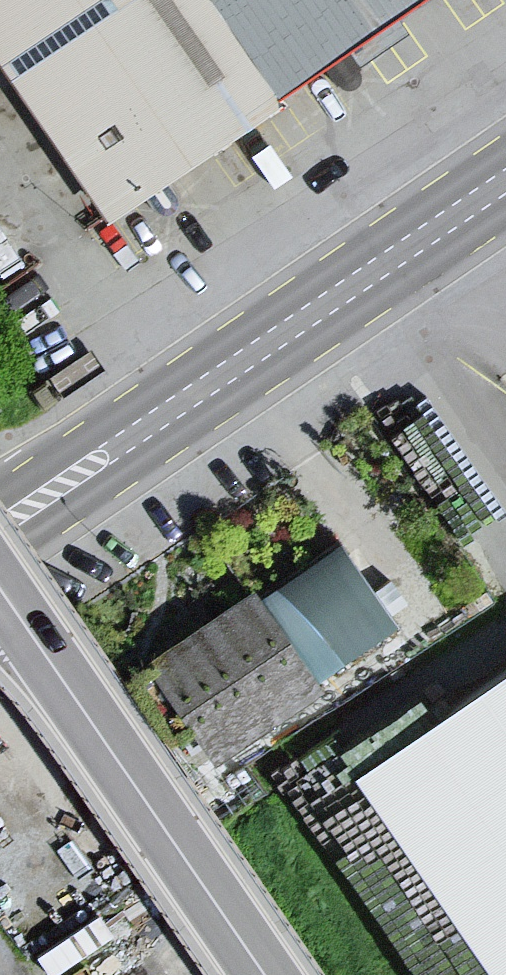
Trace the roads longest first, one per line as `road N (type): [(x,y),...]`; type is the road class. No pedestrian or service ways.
road 1 (primary): [(505,137),(0,482)]
road 2 (primary): [(0,555),(505,211)]
road 3 (residential): [(266,974),(20,619)]

